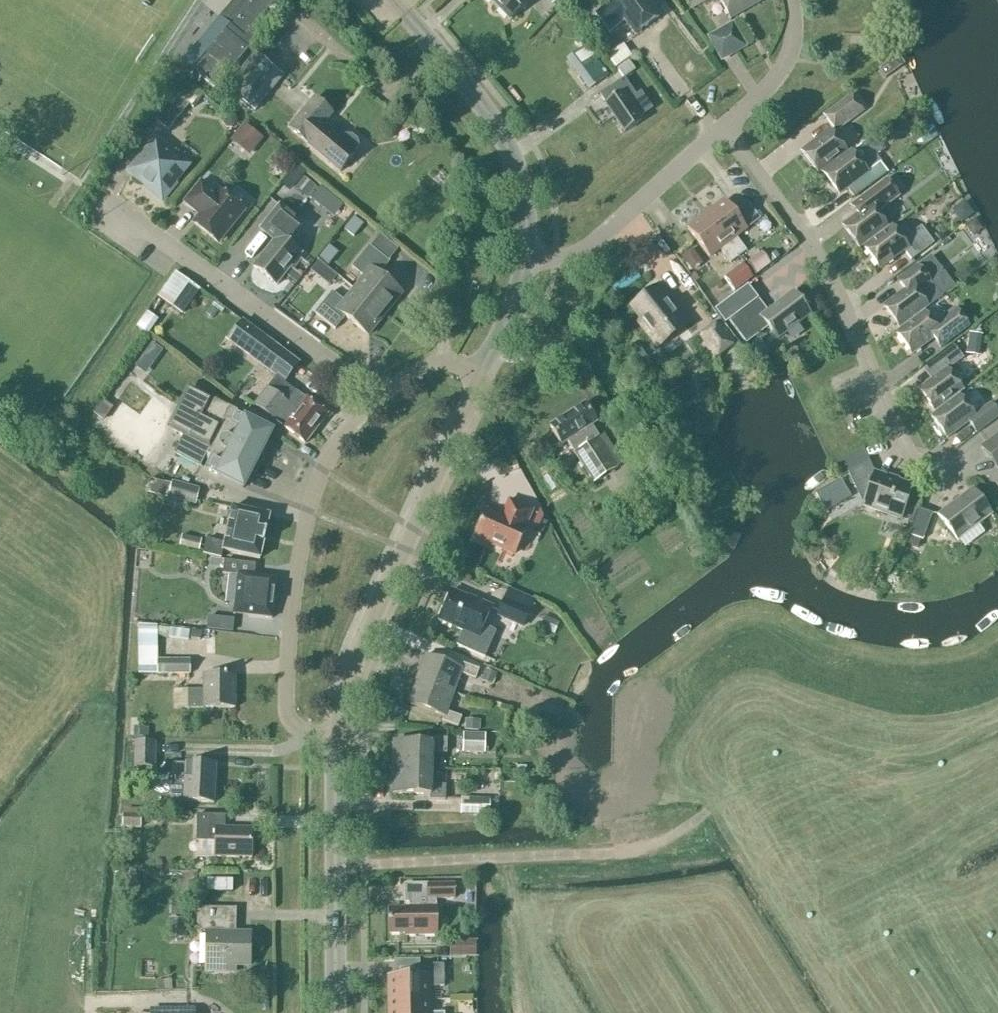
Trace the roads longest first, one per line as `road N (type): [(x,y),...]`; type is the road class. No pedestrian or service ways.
road 1 (residential): [(968,469),(913,464),(822,261),(723,129)]
road 2 (residential): [(379,396),(323,468),(296,573),(287,712),(295,727),(331,736)]
road 3 (tertiary): [(331,736),(481,374)]
road 4 (residential): [(379,396),(99,204)]
road 5 (tertiary): [(525,253),(513,154),(483,107),(390,0)]
road 6 (tertiary): [(334,1012),(331,736)]
road 7 (residential): [(525,253),(559,254),(592,242),(723,129)]
road 8 (residential): [(723,129),(790,58),(792,0)]
road 9 (tertiary): [(481,374),(511,311),(525,253)]

